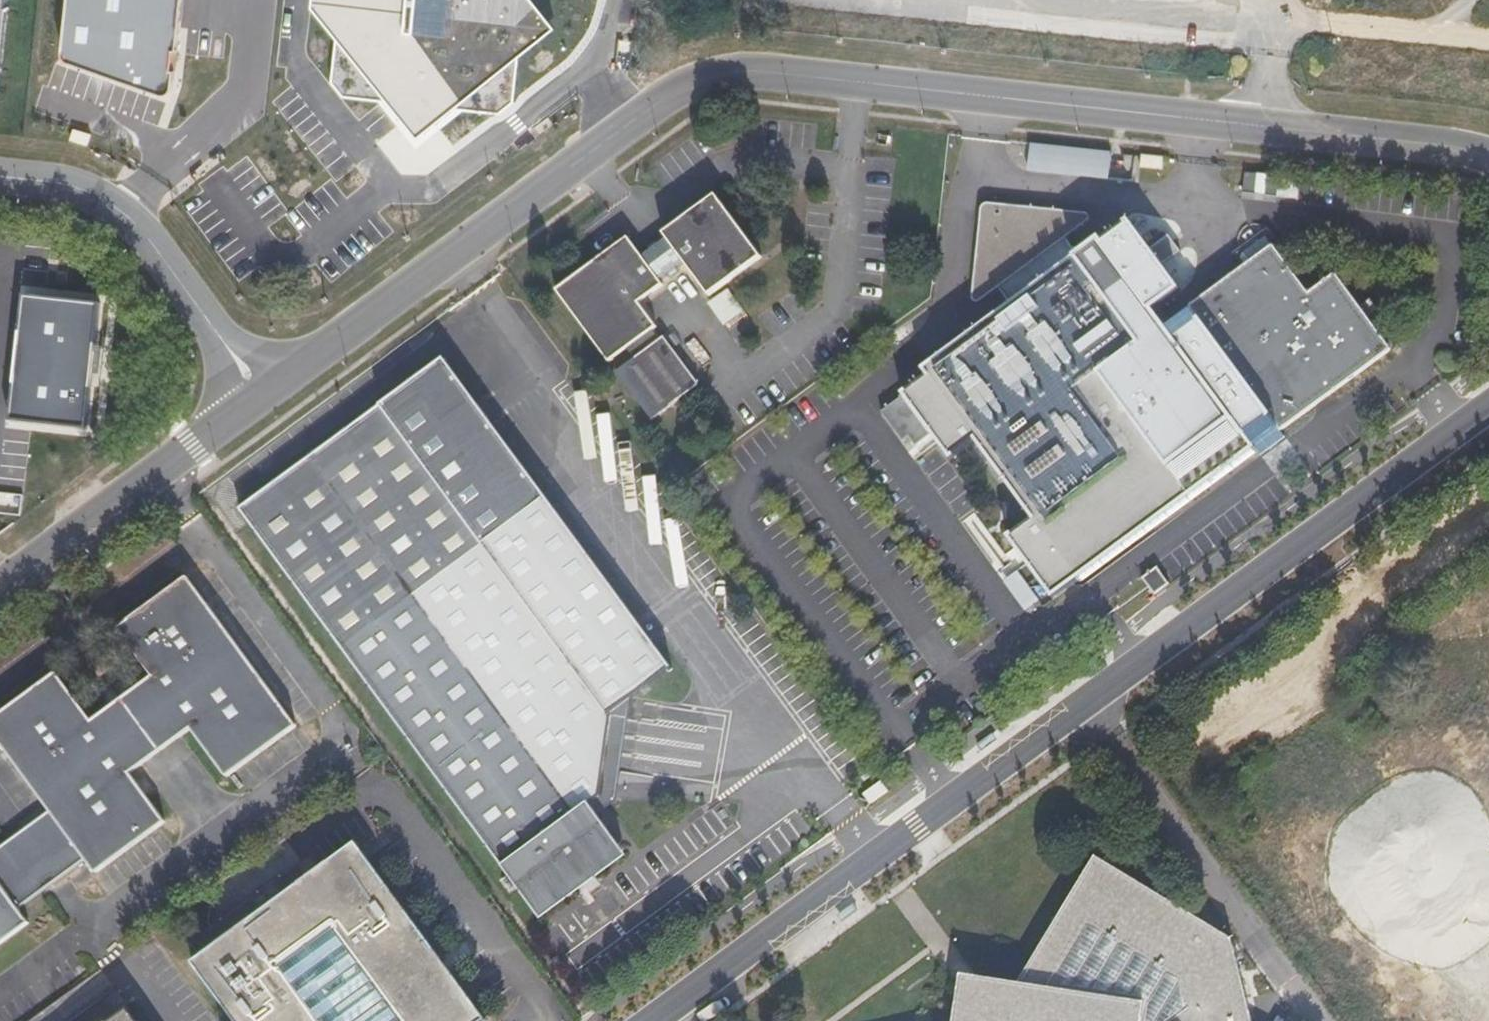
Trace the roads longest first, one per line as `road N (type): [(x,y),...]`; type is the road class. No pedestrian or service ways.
road 1 (residential): [(260,392),(706,75),(752,70),(1488,157)]
road 2 (tertiary): [(1488,406),(655,1020)]
road 3 (residential): [(260,392),(146,231),(110,202),(68,184),(0,176)]
road 4 (residential): [(0,588),(260,392)]

